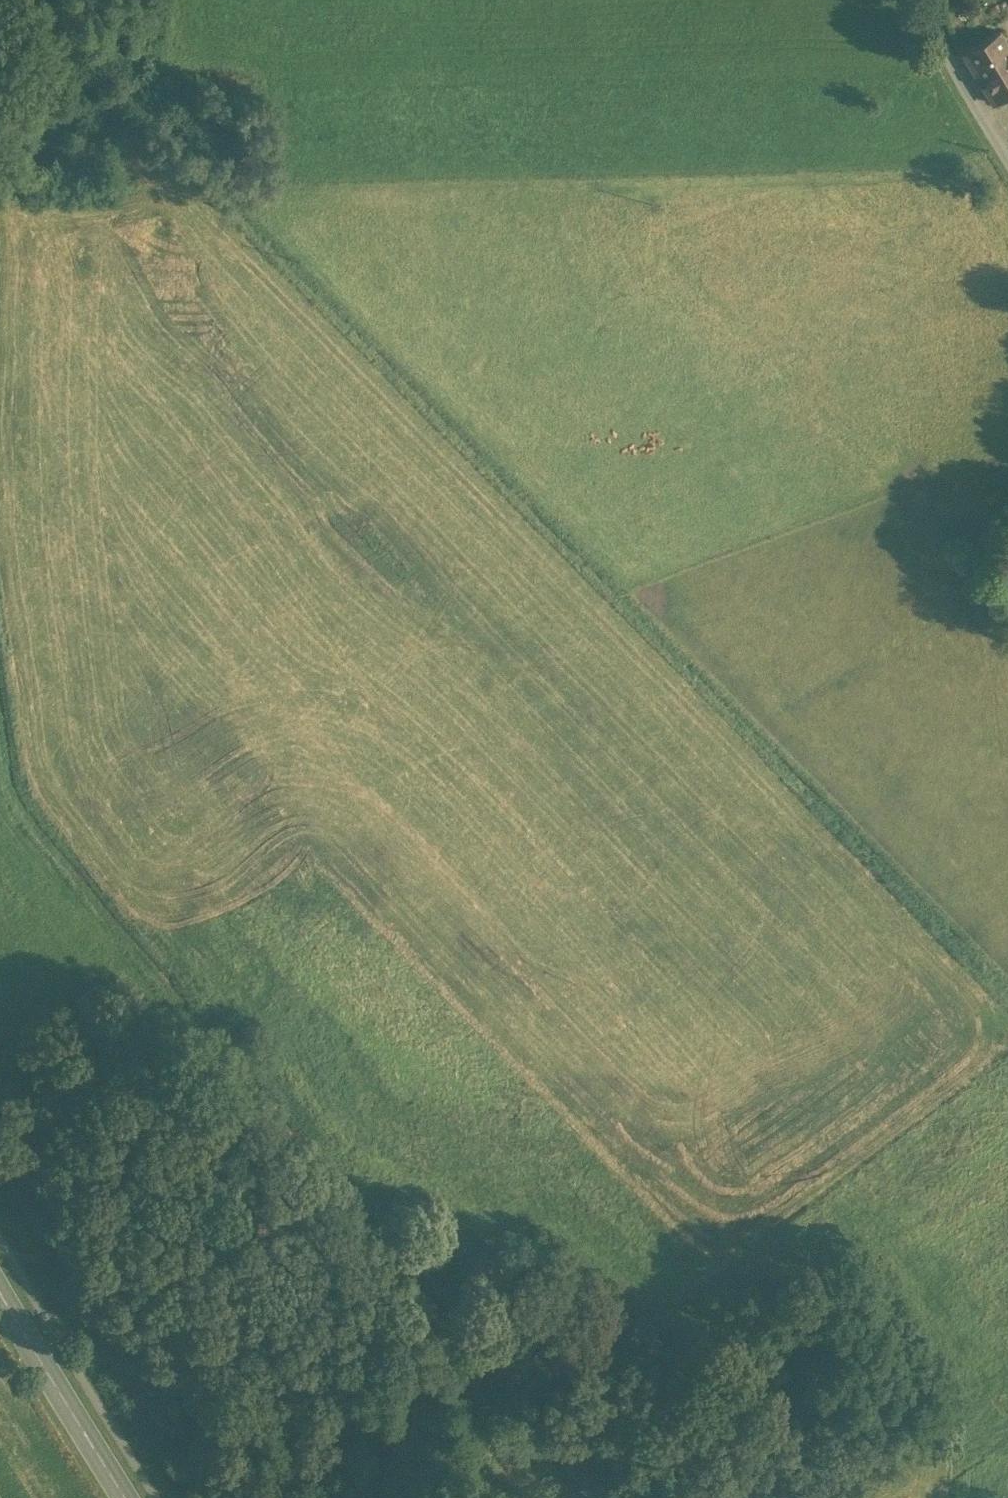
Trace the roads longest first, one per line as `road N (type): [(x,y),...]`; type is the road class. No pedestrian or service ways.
road 1 (secondary): [(128,1497),(0,1289)]
road 2 (unclassified): [(944,0),(946,28),(977,103),(1007,150)]

